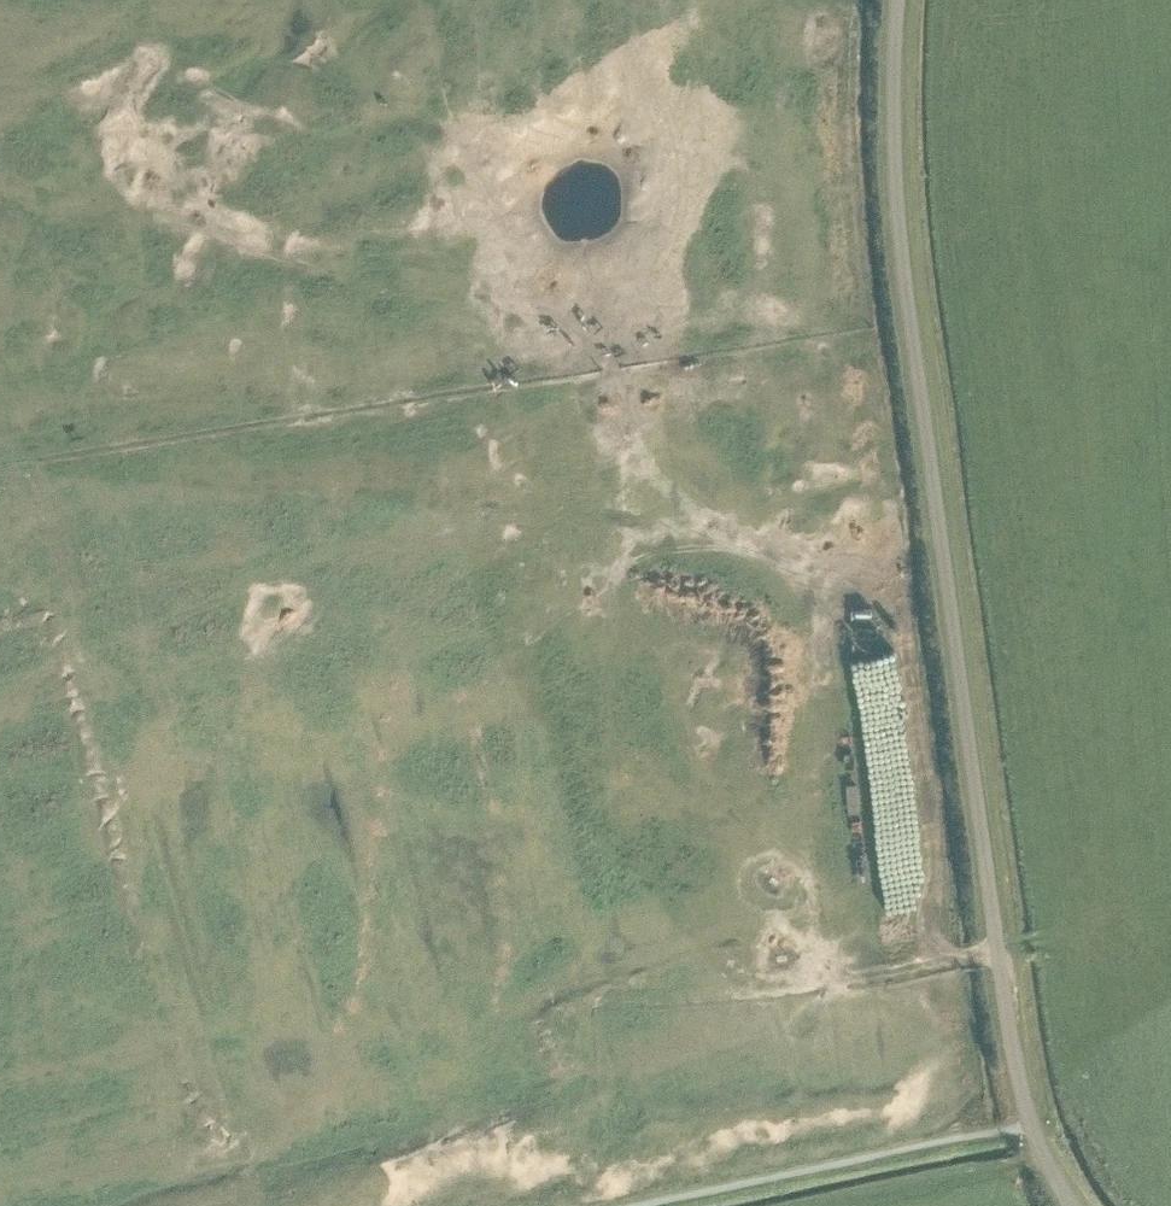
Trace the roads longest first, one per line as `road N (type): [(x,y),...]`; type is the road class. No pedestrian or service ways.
road 1 (unclassified): [(1074,1205),(1029,1119),(1008,1001),(897,173),(899,0)]

